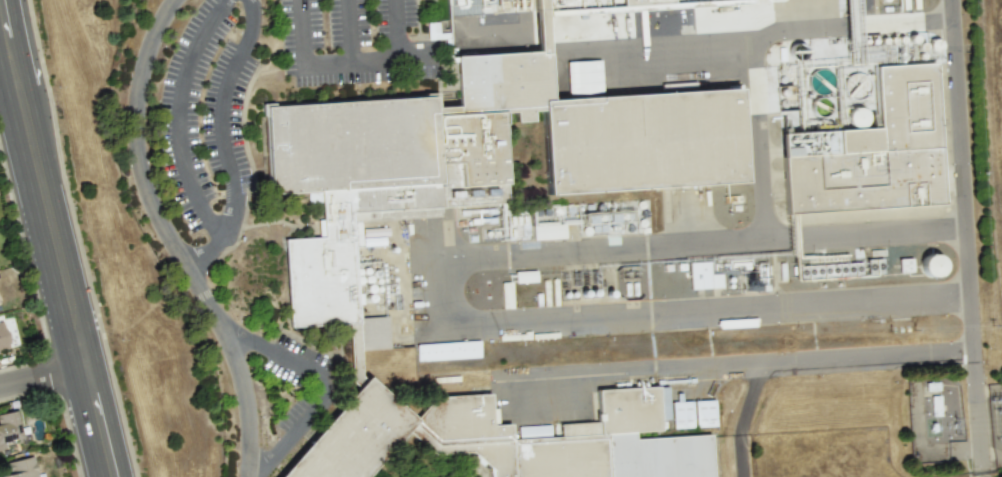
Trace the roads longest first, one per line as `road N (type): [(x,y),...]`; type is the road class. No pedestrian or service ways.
road 1 (secondary): [(116,476),(3,0)]

